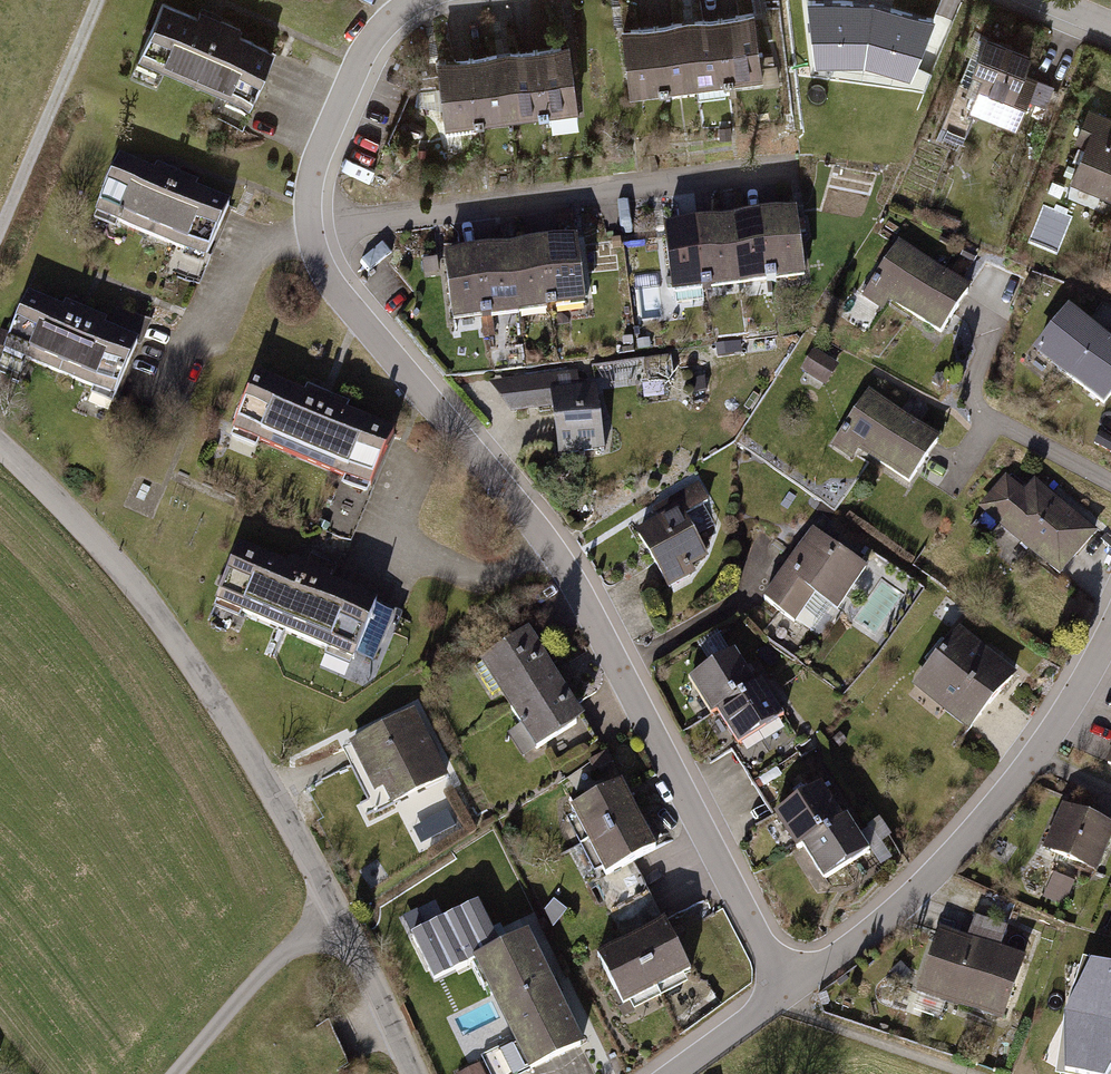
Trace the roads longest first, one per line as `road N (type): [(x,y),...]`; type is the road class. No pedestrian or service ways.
road 1 (residential): [(418,0),(368,40),(334,116),(312,185),(310,231),(322,267),(520,507),(585,602),(787,987)]
road 2 (tertiary): [(335,917),(220,709),(114,568),(0,448)]
road 3 (residential): [(787,987),(891,911),(959,847),(1048,737),(1110,631)]
road 4 (track): [(0,229),(96,0)]
road 5 (residential): [(335,917),(287,949),(175,1073)]
road 6 (tertiary): [(412,1073),(335,917)]
road 7 (residential): [(662,1073),(787,987)]
road 8 (residential): [(1110,483),(992,420)]

